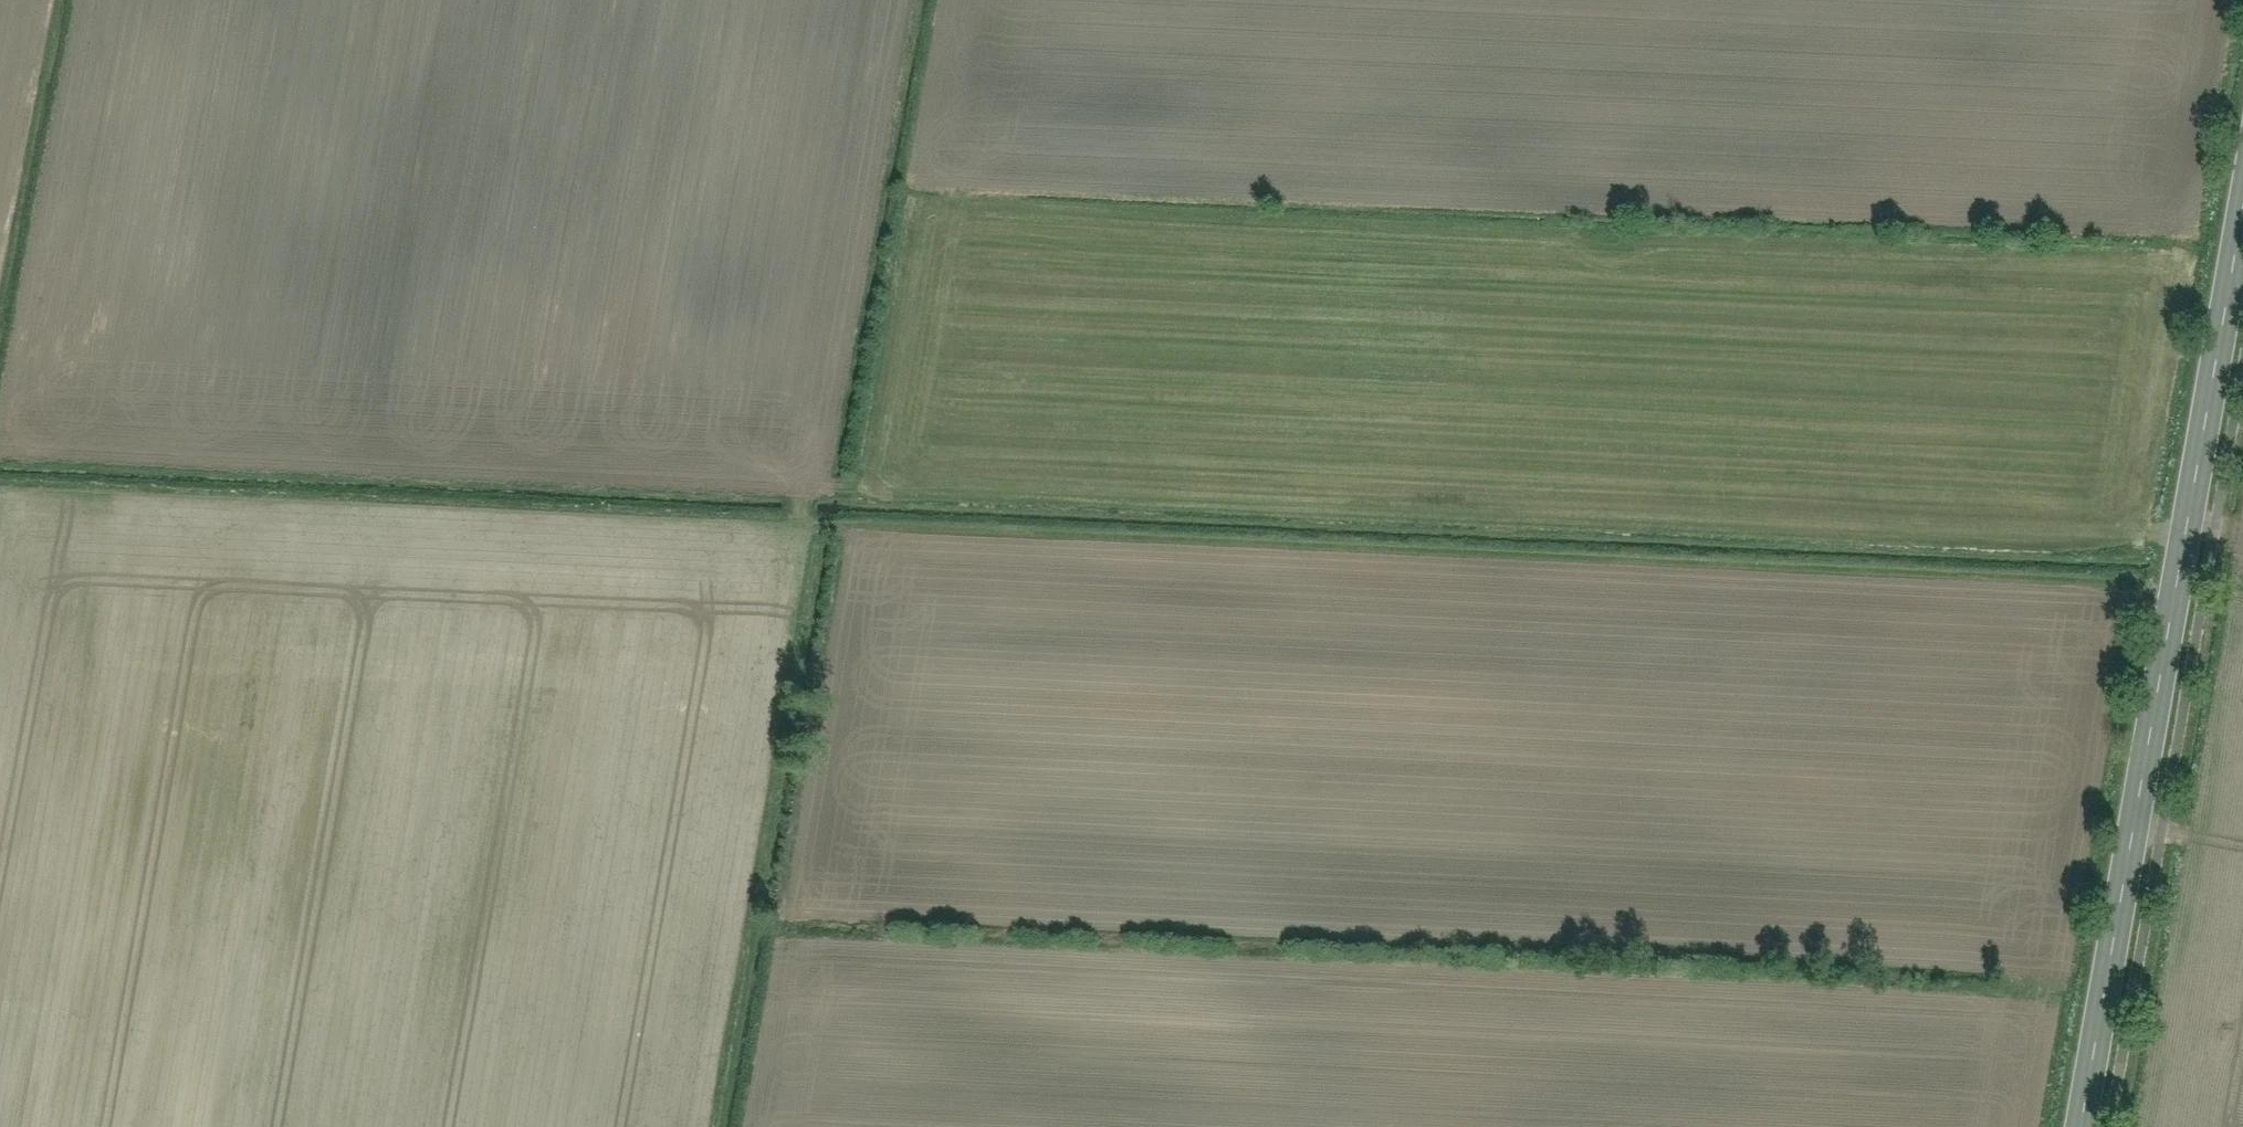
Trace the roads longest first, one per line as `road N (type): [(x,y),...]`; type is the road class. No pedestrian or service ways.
road 1 (primary): [(2078,1126),(2242,195)]

